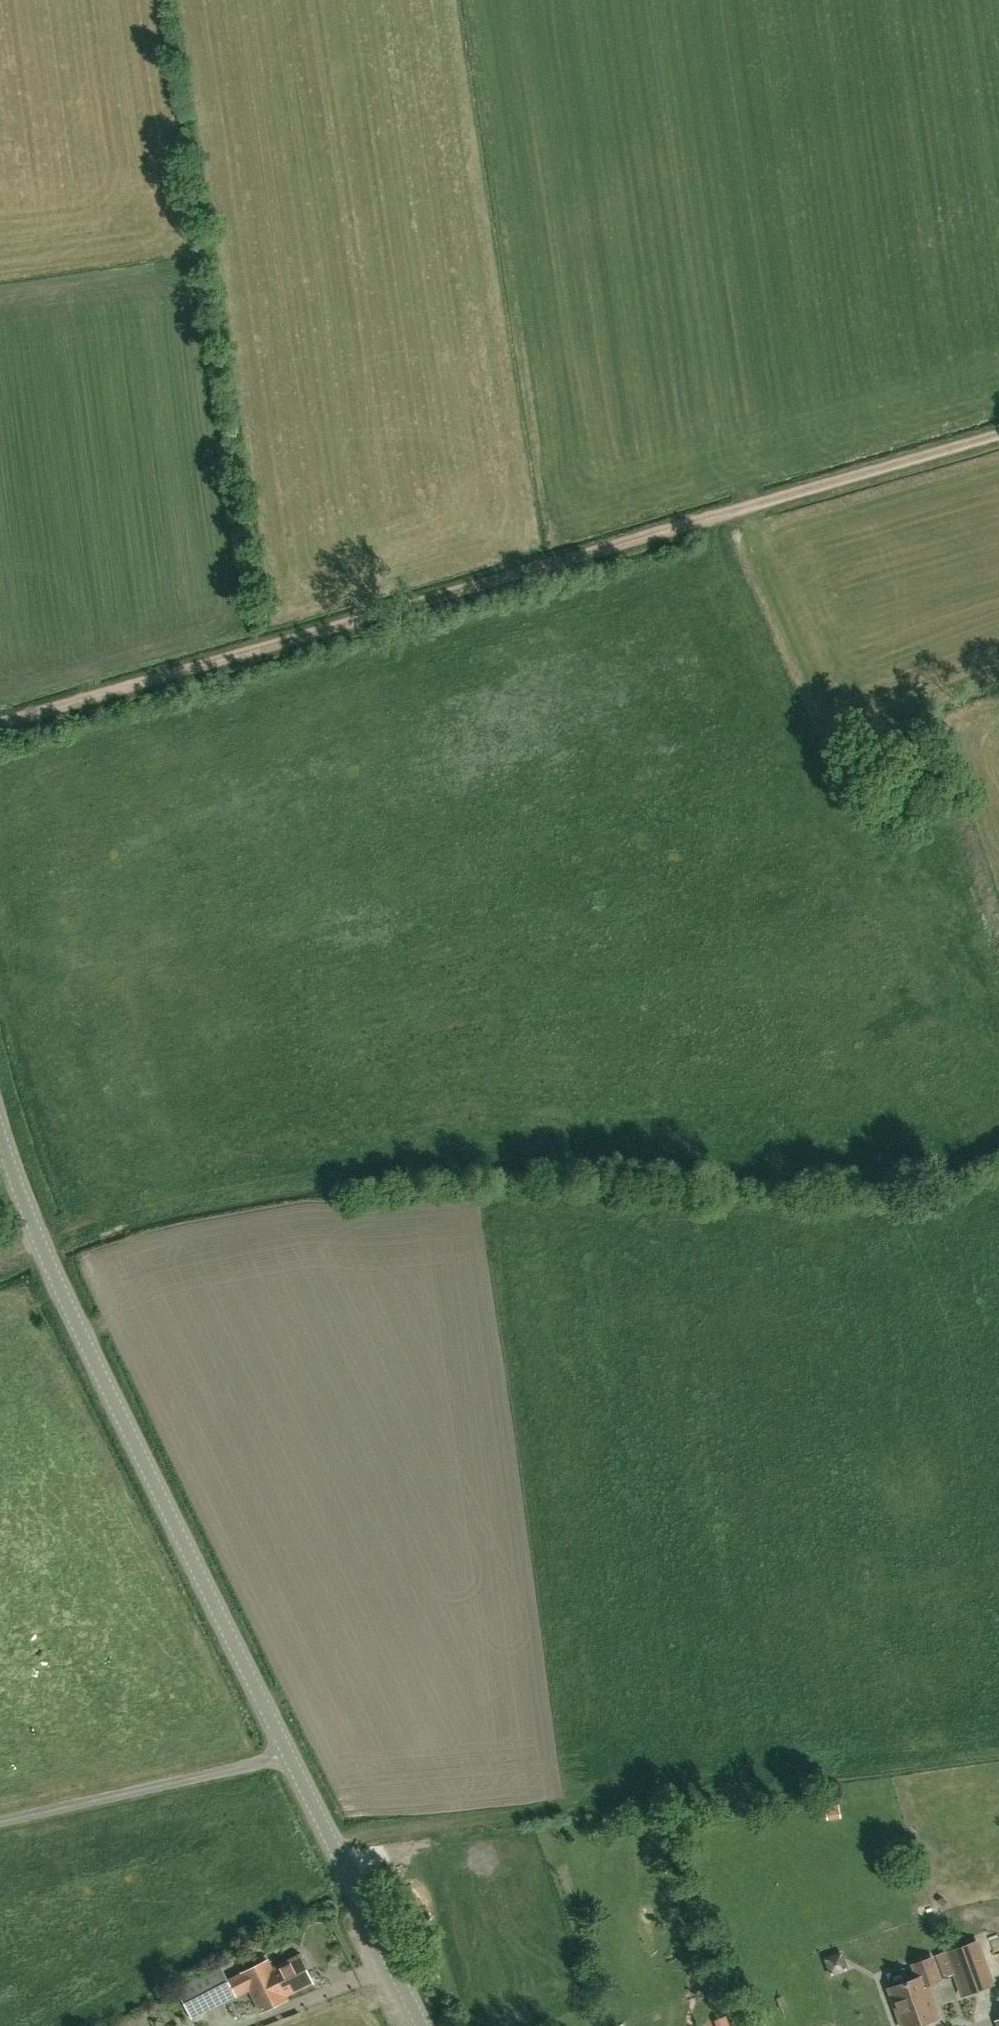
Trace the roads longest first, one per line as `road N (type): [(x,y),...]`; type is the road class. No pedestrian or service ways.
road 1 (track): [(0,725),(998,434)]
road 2 (tertiary): [(422,2025),(44,1257),(0,1132)]

